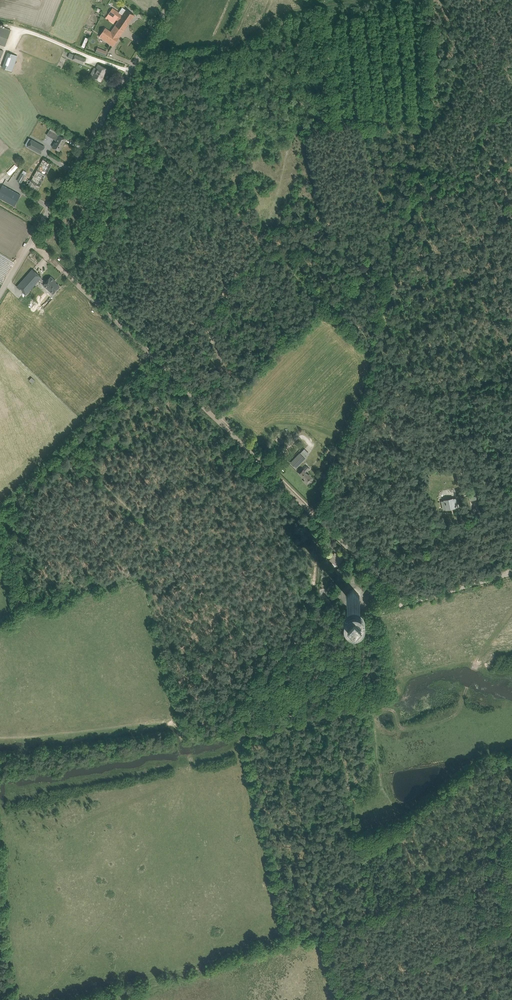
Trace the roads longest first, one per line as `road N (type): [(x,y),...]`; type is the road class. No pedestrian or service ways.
road 1 (track): [(157,360),(275,248),(399,219),(511,155)]
road 2 (track): [(157,360),(409,603)]
road 3 (unclassified): [(0,292),(172,0)]
road 4 (track): [(366,0),(296,13),(226,50),(137,59)]
road 5 (track): [(30,241),(157,360)]
road 6 (unclassified): [(374,612),(511,571)]

